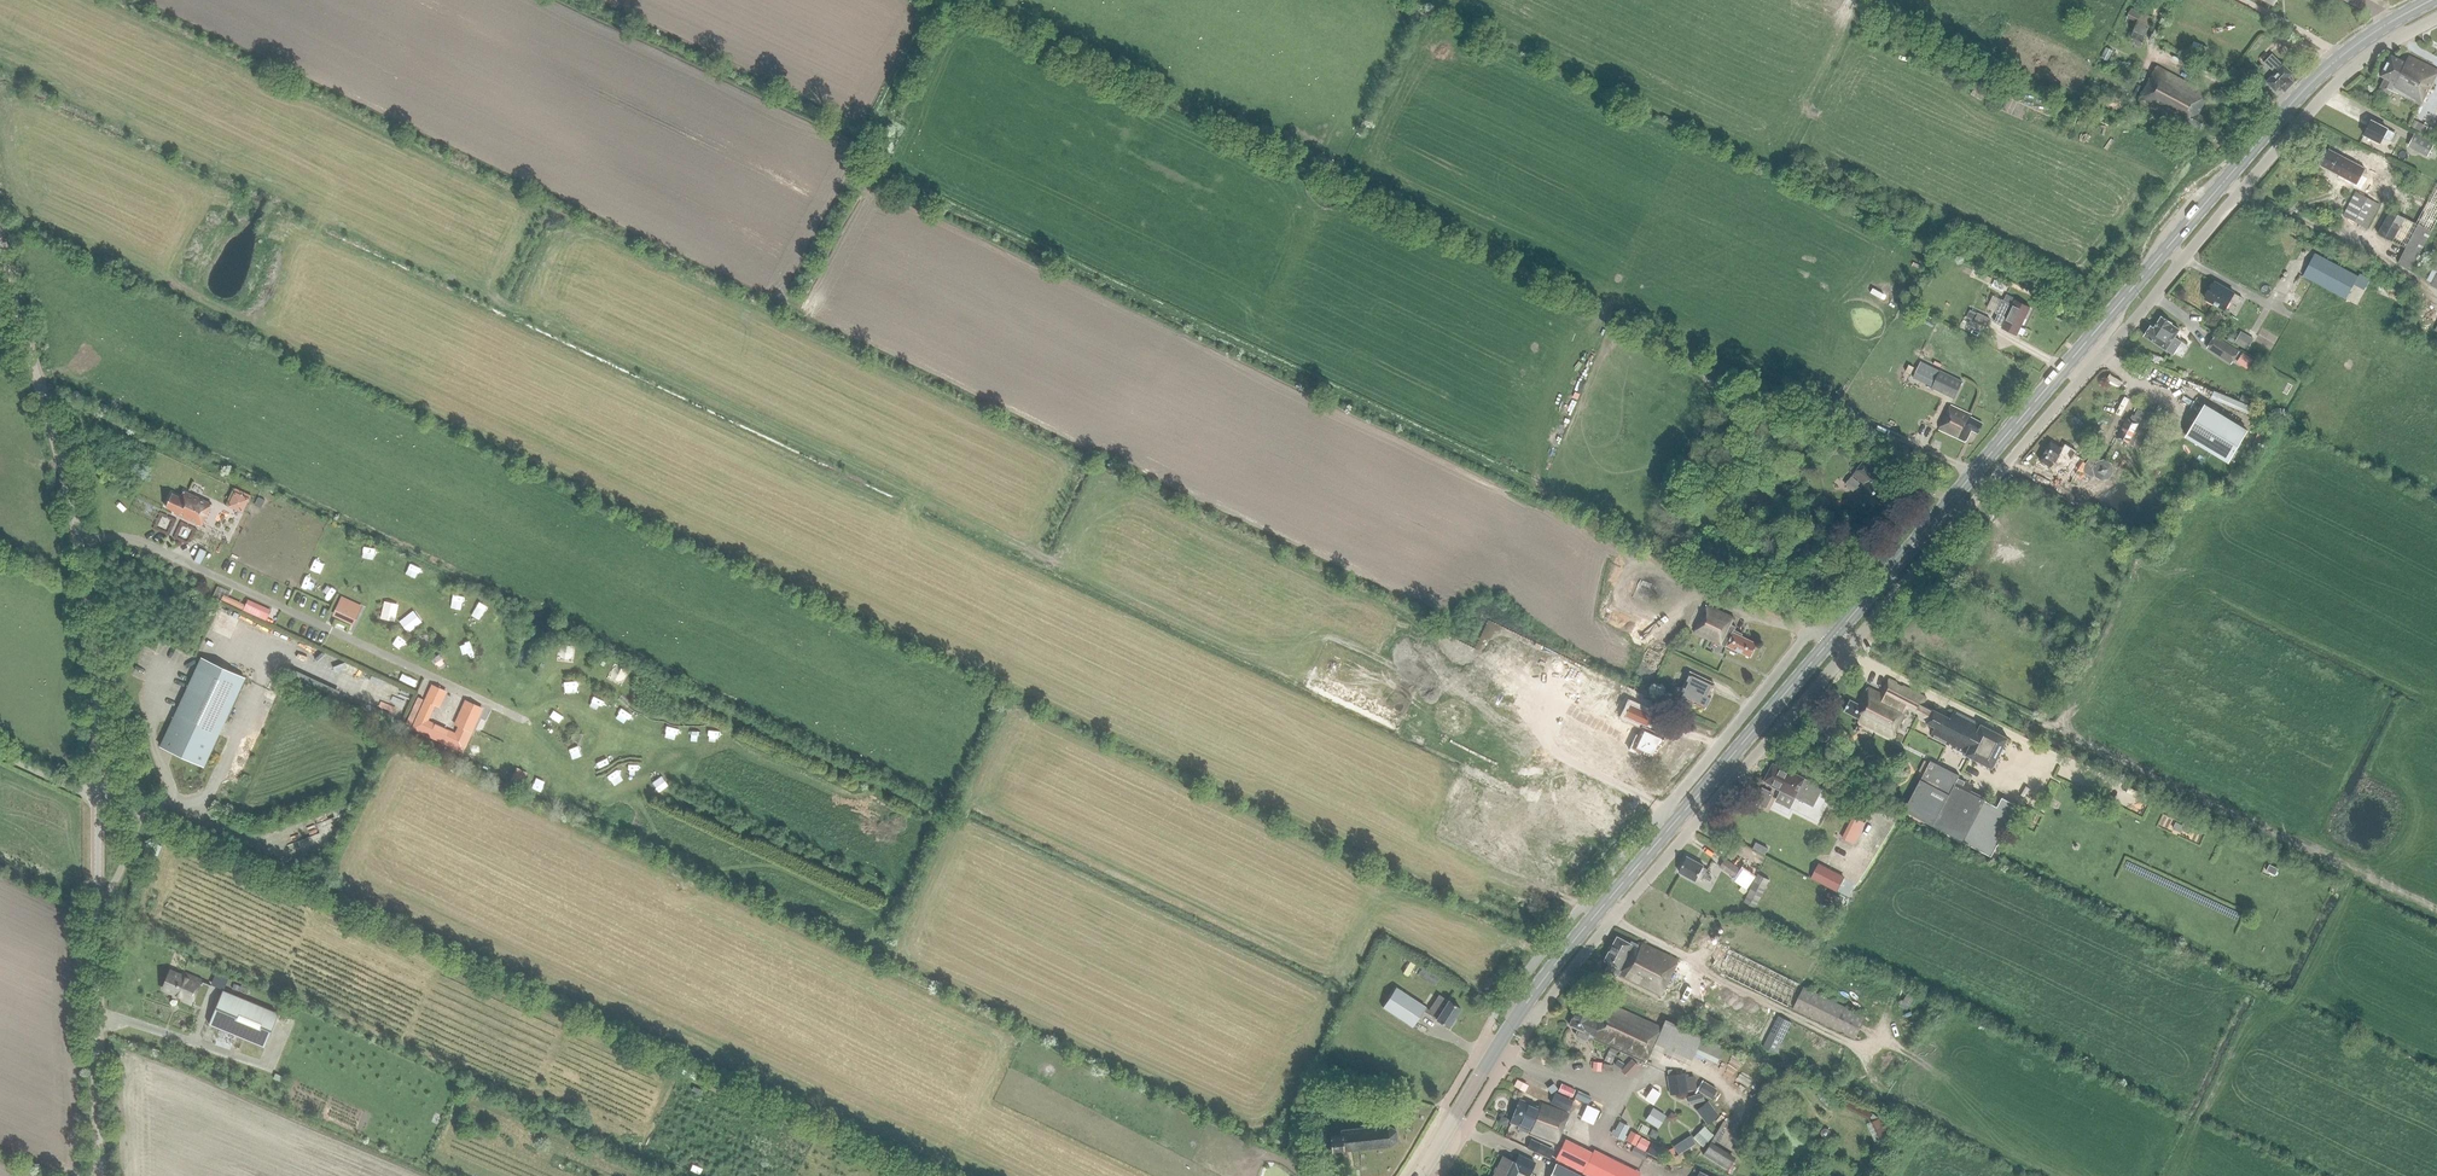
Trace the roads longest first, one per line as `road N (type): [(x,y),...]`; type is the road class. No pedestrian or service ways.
road 1 (primary): [(1833,636),(2299,94),(2370,34),(2432,0)]
road 2 (unclassified): [(1849,648),(2305,115),(2368,56),(2436,17)]
road 3 (tertiary): [(98,794),(96,658),(84,568),(0,232)]
road 4 (unclassified): [(1833,636),(1819,630),(1805,636),(1540,955),(1507,999),(1516,1018)]
road 5 (unclassified): [(1516,1018),(1535,1020),(1849,648)]
road 6 (primary): [(1516,1018),(1833,636)]
road 7 (track): [(1536,479),(1788,602),(1813,631)]
road 8 (tertiary): [(102,1175),(99,904)]
road 9 (track): [(1864,631),(2043,724)]
road 10 (primary): [(1420,1175),(1516,1018)]
road 11 (unclassified): [(99,904),(114,885),(141,808),(120,794),(98,794)]

